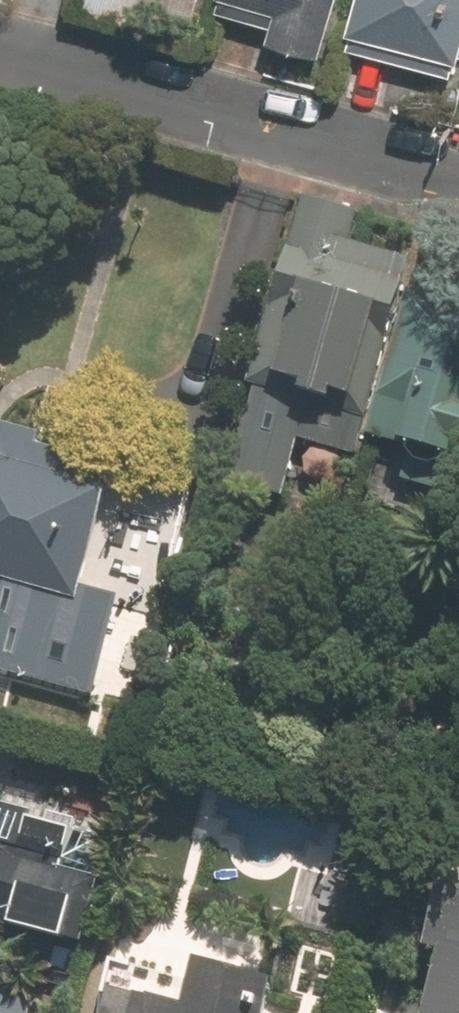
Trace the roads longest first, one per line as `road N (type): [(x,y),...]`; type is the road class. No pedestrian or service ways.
road 1 (residential): [(458,183),(0,51)]

